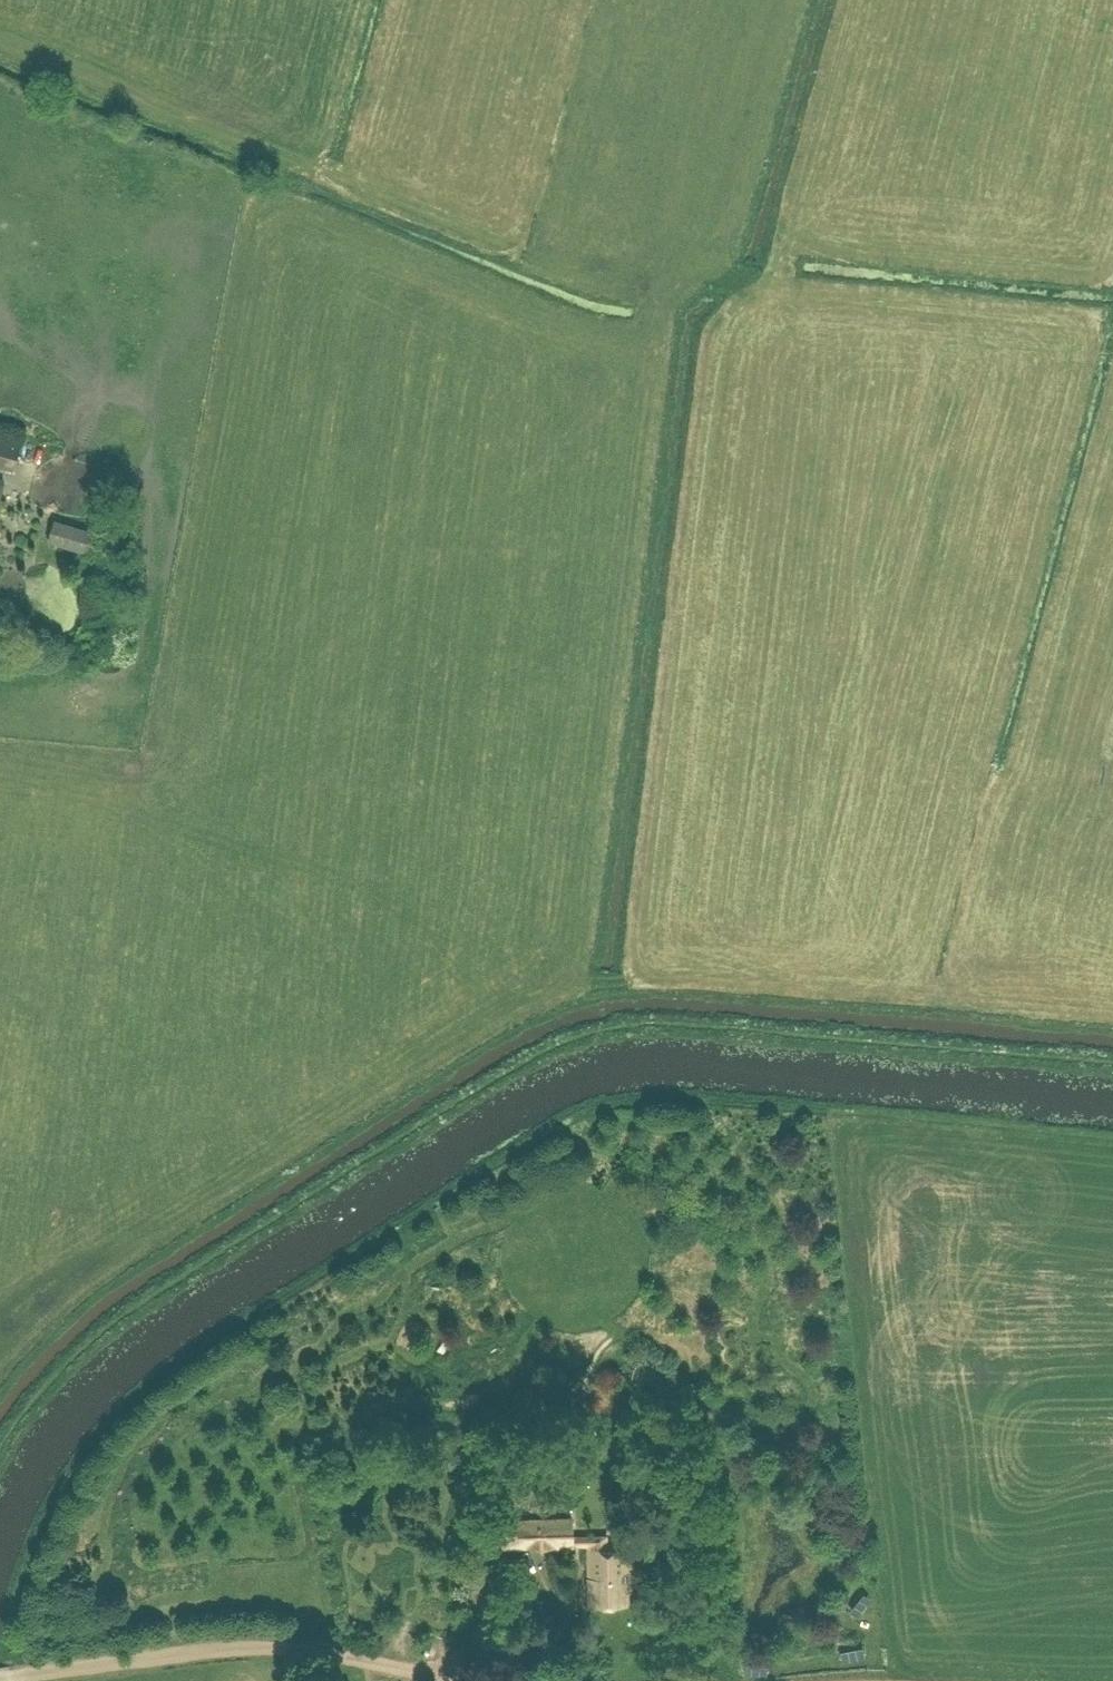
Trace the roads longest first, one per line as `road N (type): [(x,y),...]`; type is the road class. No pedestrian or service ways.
road 1 (unclassified): [(431,1680),(295,1648),(231,1647),(15,1676)]

